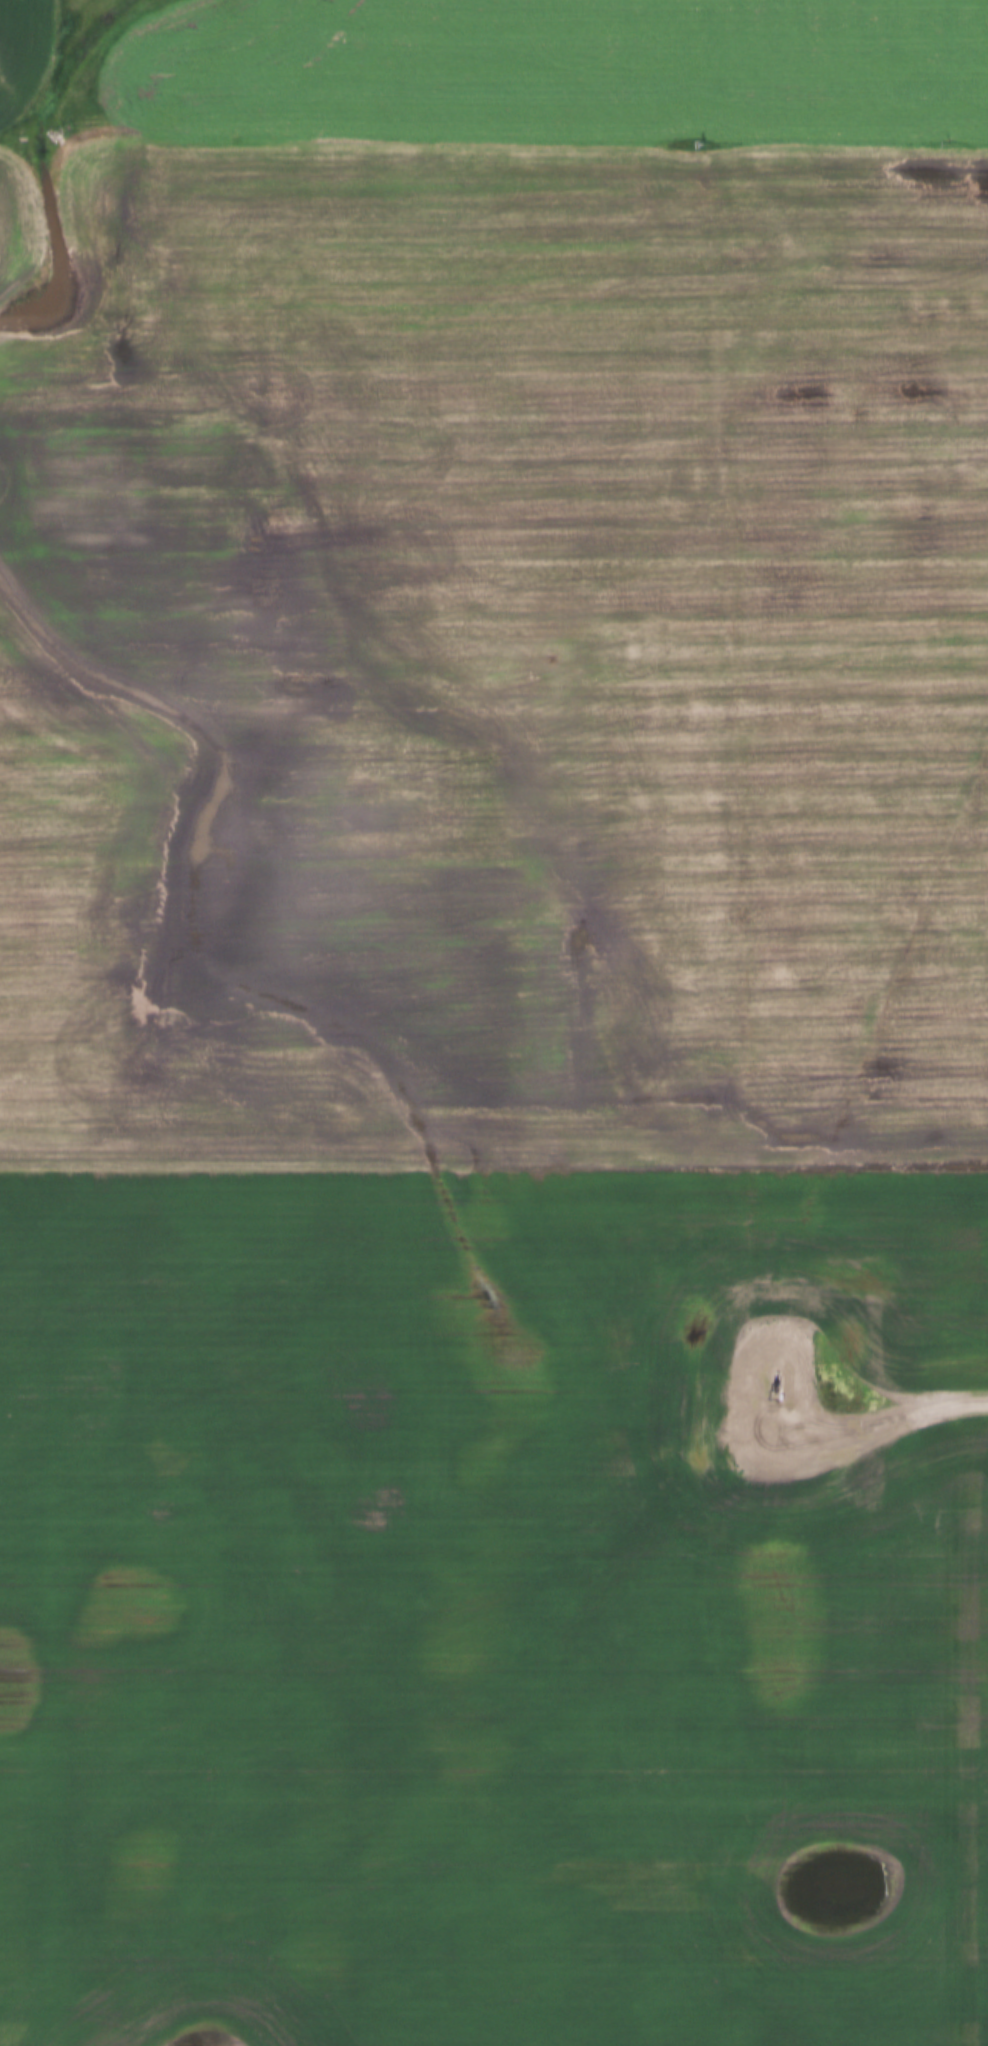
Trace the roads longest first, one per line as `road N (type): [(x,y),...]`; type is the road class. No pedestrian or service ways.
road 1 (track): [(987,1142),(618,1150),(578,1131),(562,1099),(561,697)]

